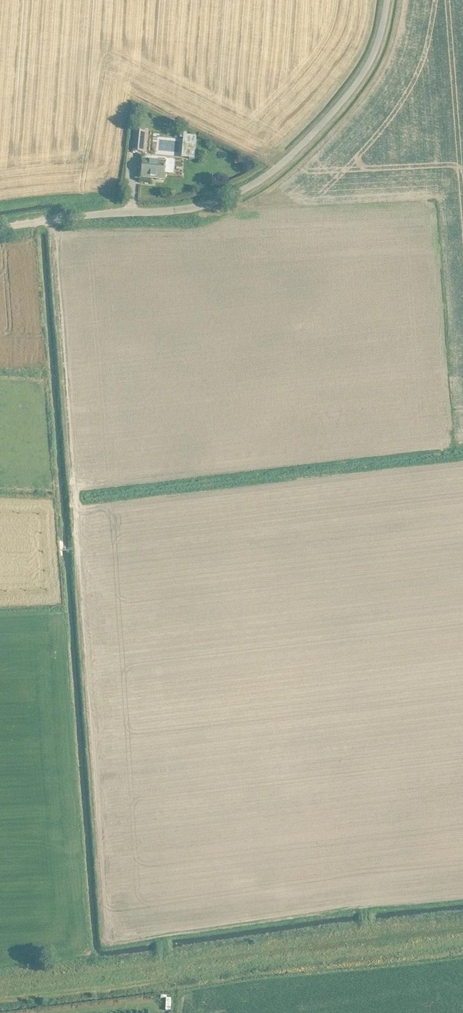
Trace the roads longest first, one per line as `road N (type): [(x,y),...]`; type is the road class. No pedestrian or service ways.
road 1 (unclassified): [(0,228),(199,210),(260,183),(367,67),(386,0)]
road 2 (track): [(0,989),(462,935)]

